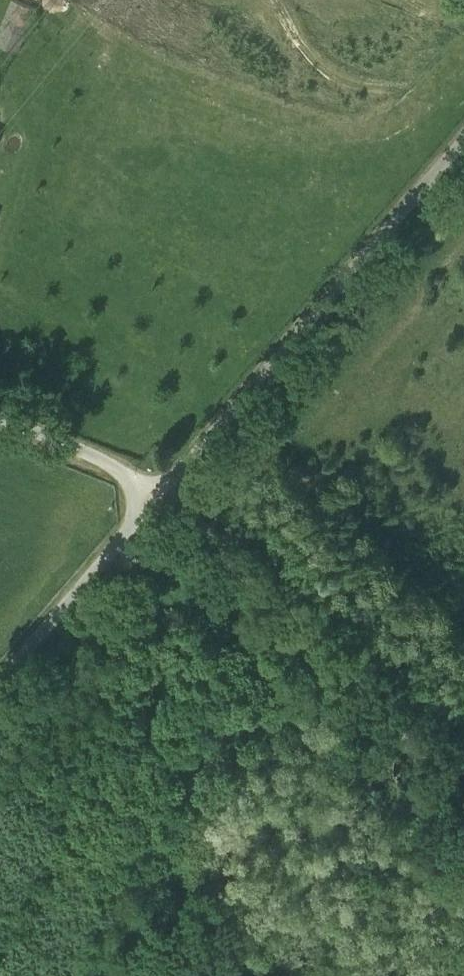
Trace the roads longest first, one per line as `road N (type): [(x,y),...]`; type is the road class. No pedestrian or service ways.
road 1 (unclassified): [(166,491),(463,145)]
road 2 (track): [(166,491),(463,787)]
road 3 (unclassified): [(0,689),(166,491)]
road 4 (unclassified): [(166,491),(0,417)]

